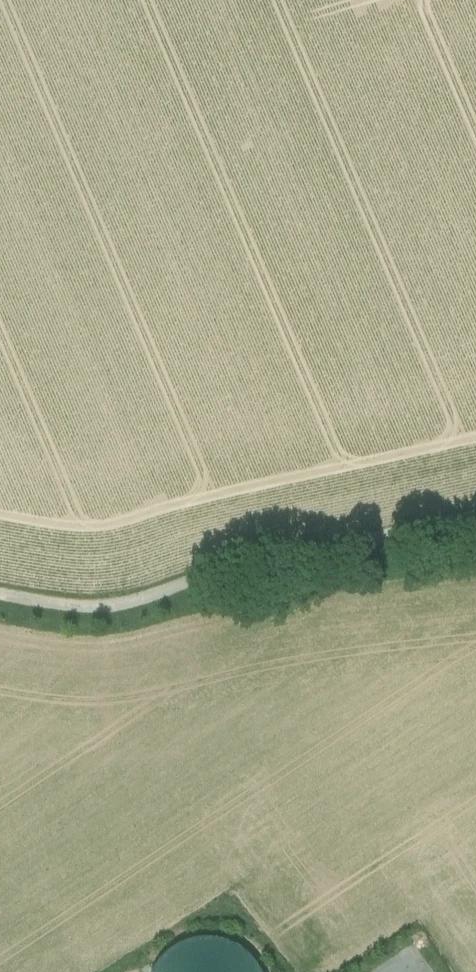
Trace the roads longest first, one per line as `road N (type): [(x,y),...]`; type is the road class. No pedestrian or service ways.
road 1 (track): [(475,517),(87,605),(0,598)]

